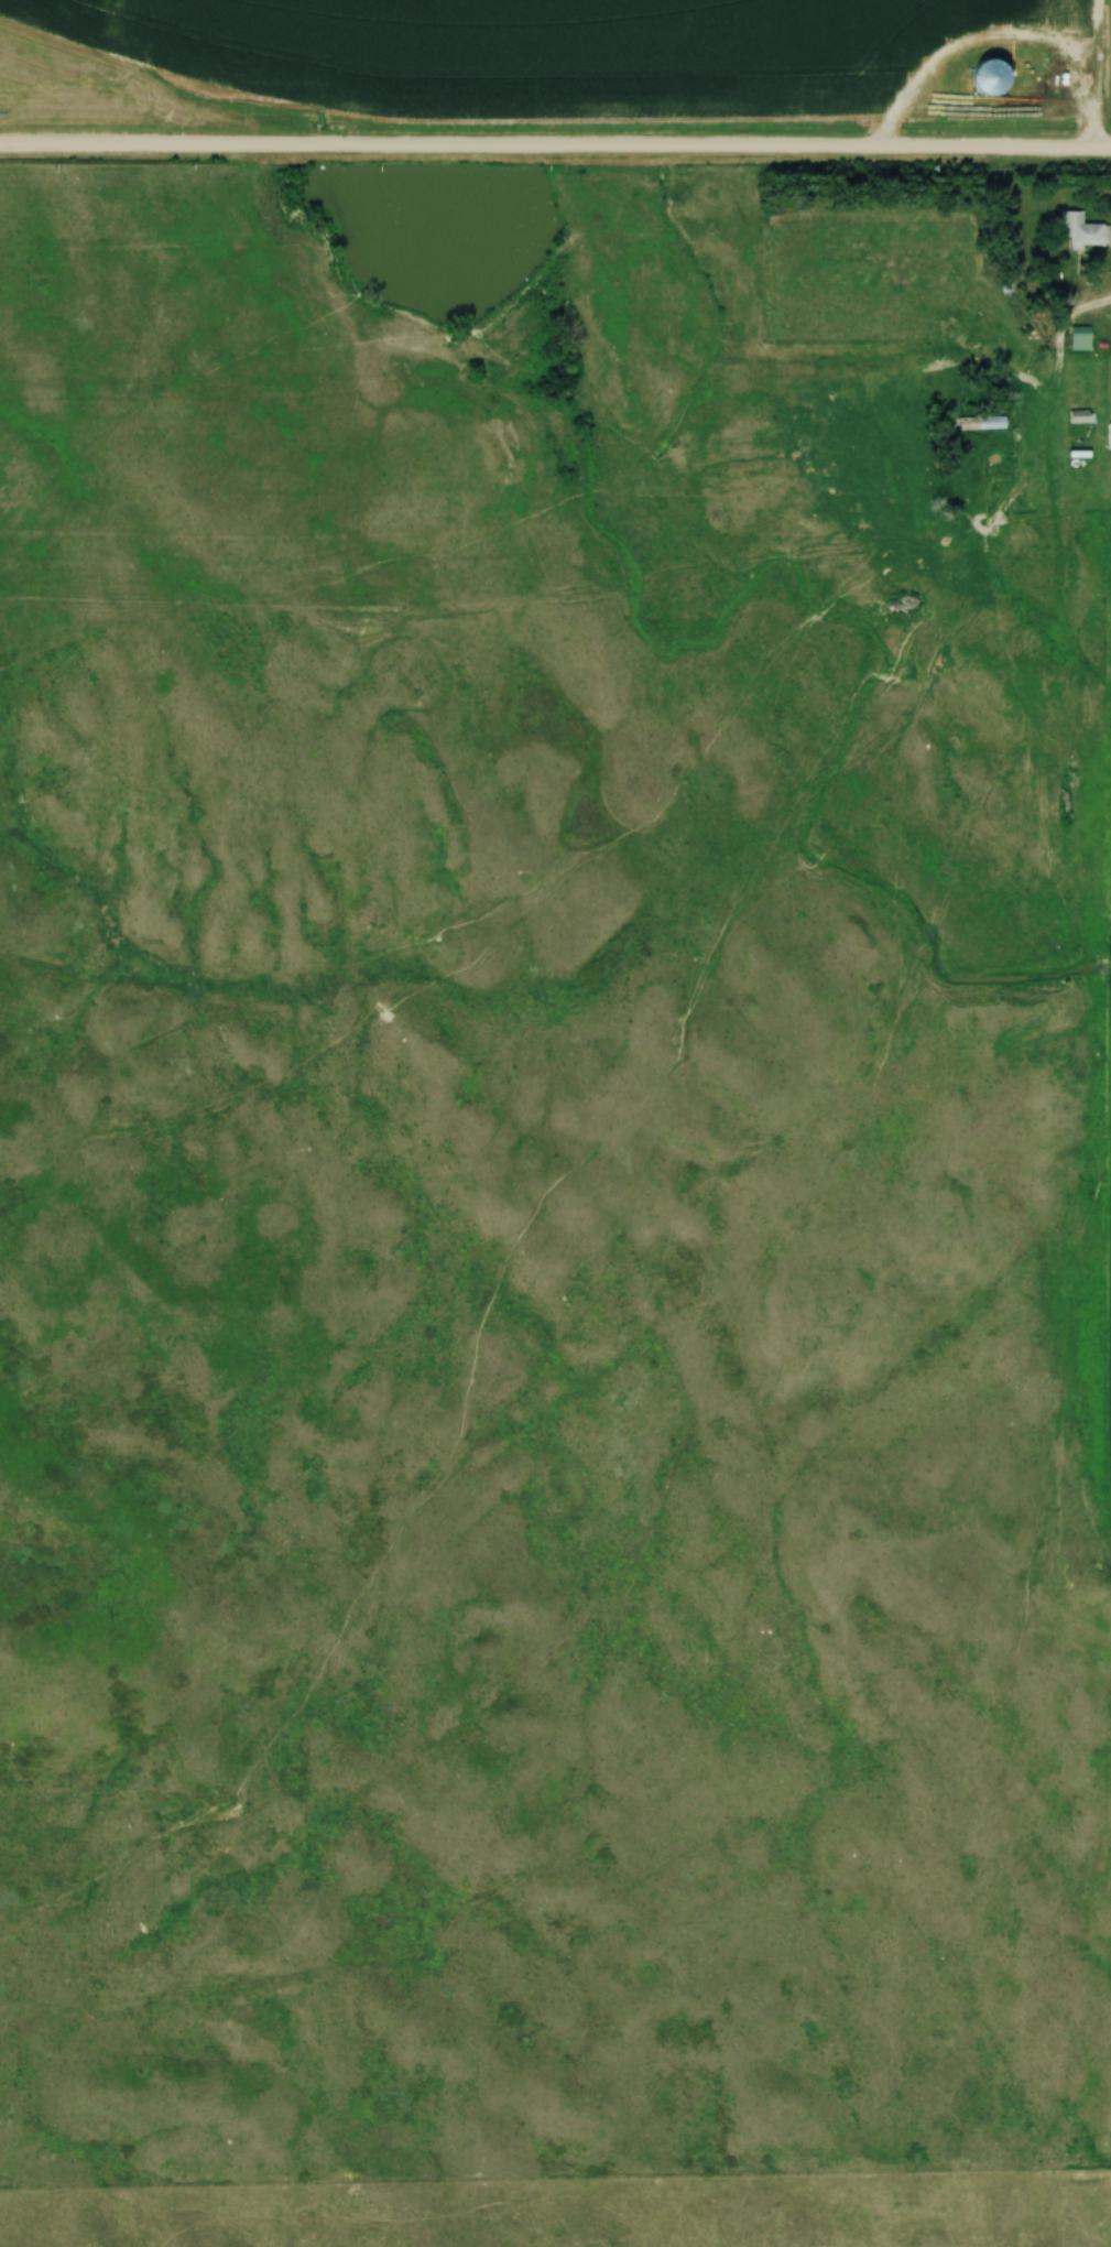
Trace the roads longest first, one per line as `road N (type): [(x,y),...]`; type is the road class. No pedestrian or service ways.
road 1 (residential): [(0,146),(1110,150)]

